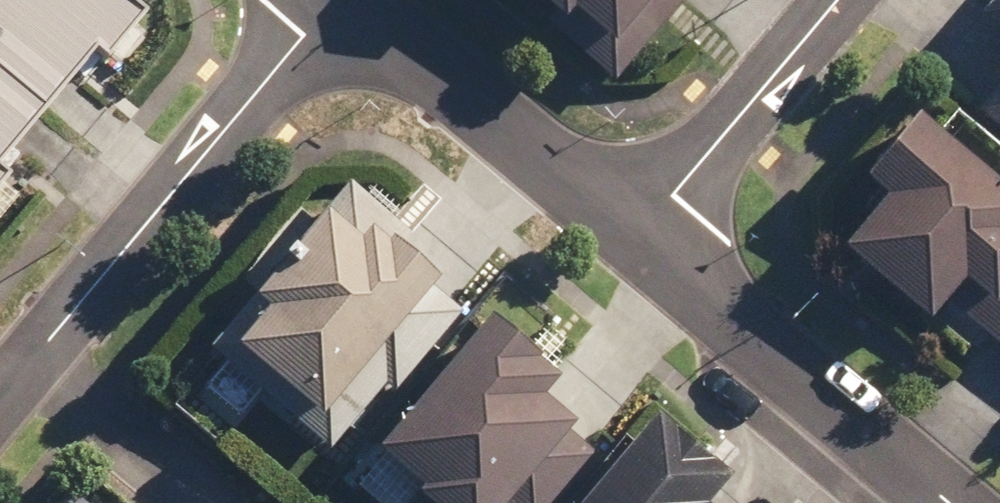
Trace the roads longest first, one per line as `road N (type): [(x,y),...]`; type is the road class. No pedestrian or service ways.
road 1 (residential): [(28,365),(336,4)]
road 2 (residential): [(637,241),(950,502)]
road 3 (residential): [(336,4),(637,241)]
road 4 (residential): [(840,0),(637,241)]
road 5 (residential): [(28,365),(199,502)]

